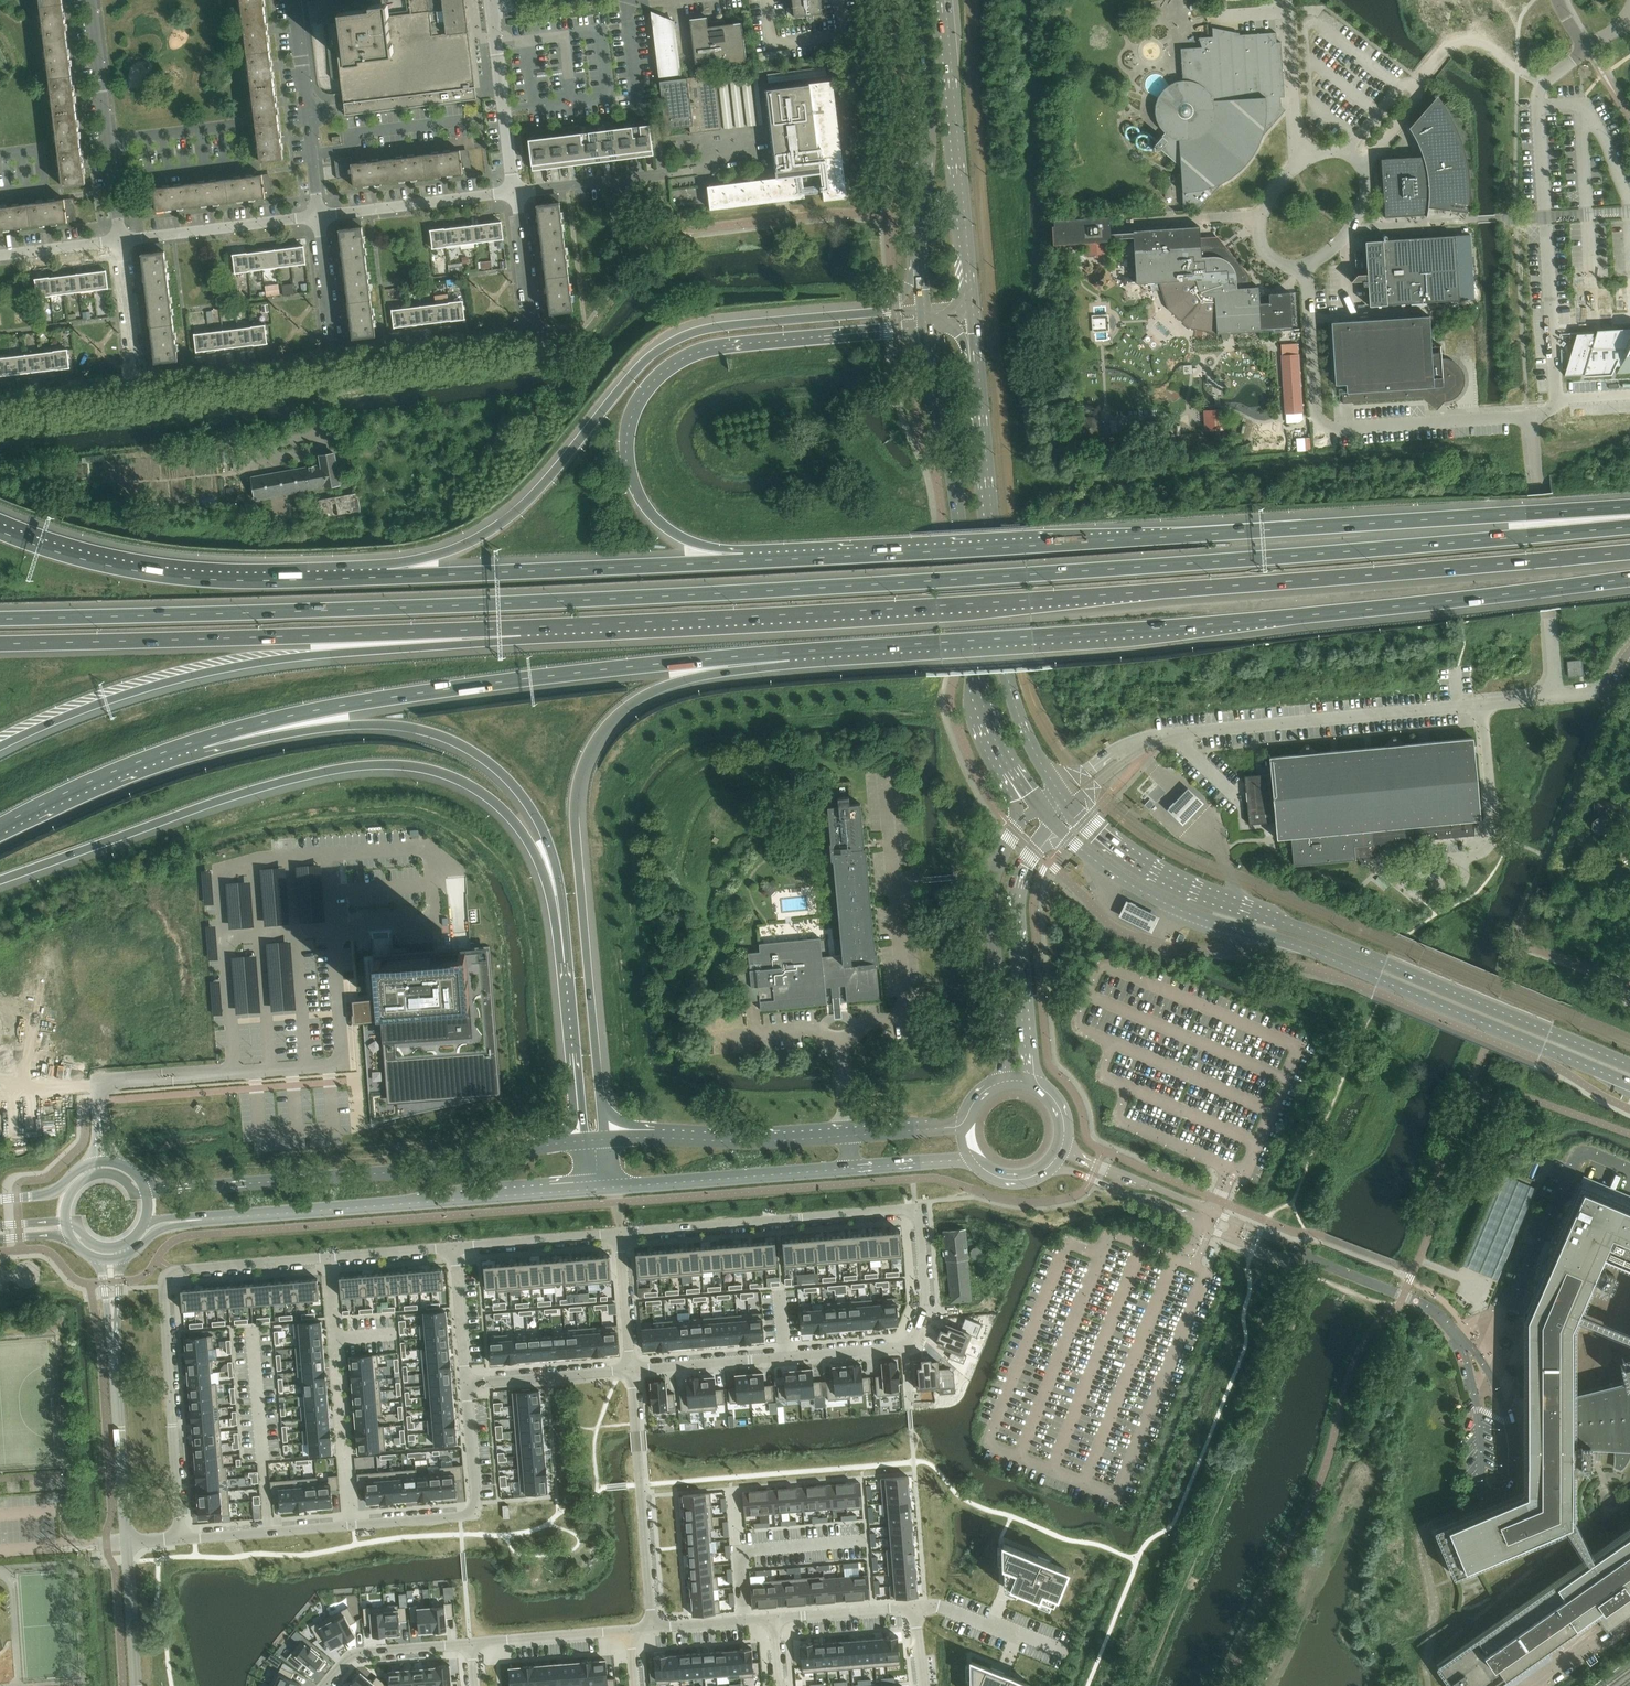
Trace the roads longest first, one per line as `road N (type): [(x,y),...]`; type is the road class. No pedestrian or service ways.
road 1 (motorway): [(1629,525),(743,592),(0,619)]
road 2 (motorway): [(521,627),(1030,600),(1629,552)]
road 3 (motorway): [(1629,512),(745,562)]
road 4 (motorway): [(788,654),(1274,619),(1629,579)]
road 5 (motorway): [(0,885),(284,783),(412,766),(452,777),(504,811),(540,862),(559,915)]
road 6 (secondary): [(1055,826),(1164,903),(1337,962),(1629,1085)]
road 7 (motorway): [(605,1140),(574,817),(582,768),(607,724),(649,693),(788,654)]
road 8 (secondary): [(1629,1065),(1196,891),(1112,843),(1074,809)]
road 9 (motorway): [(202,740),(341,705),(500,682),(788,654)]
road 10 (motorway): [(880,312),(738,326),(660,352),(514,514),(386,578)]
road 11 (motorway): [(0,747),(108,702),(241,666),(521,627)]
road 12 (motorway): [(745,562),(685,540),(644,506),(628,439),(647,389),(675,364),(724,346),(926,327)]
road 13 (motorway): [(0,645),(521,627)]
road 14 (secondary): [(926,327),(977,682),(1002,754),(1037,807)]
road 15 (motorway): [(202,740),(362,726),(451,741),(491,764),(536,815),(558,876),(559,915)]
road 16 (secondary): [(1059,792),(1020,716),(1006,663),(978,361)]
road 17 (unclassified): [(1134,747),(1213,728),(1558,697)]
road 18 (residential): [(179,1538),(164,1283),(173,1271),(328,1257)]
road 19 (residential): [(179,1538),(472,1514),(466,1383)]
road 20 (residential): [(631,1369),(911,1344),(926,1301),(917,1209)]
road 21 (secondary): [(205,1220),(598,1189)]
road 22 (motorway): [(386,578),(205,582),(114,569),(0,532)]
road 23 (secondary): [(581,1141),(427,1169),(198,1188)]
road 24 (secondary): [(598,1189),(976,1164)]
road 25 (unclassified): [(1532,415),(1324,426),(1305,265)]
road 26 (secondary): [(964,1127),(769,1142),(605,1140)]
road 27 (motorway): [(745,562),(386,578)]
road 28 (unclassified): [(1539,109),(1557,400),(1552,411),(1532,415)]
road 29 (residential): [(619,1234),(917,1209)]
road 30 (unclassified): [(1047,1170),(1092,1178),(1270,1252),(1327,1264)]
road 31 (unclassified): [(1327,1264),(1077,1157),(1064,1144)]
road 32 (secondary): [(1037,807),(993,881),(1003,1081)]
road 33 (secondary): [(972,285),(945,0)]
road 34 (unclassified): [(1558,697),(1532,415)]
road 35 (secondary): [(1039,1085),(1015,909),(1026,866),(1055,826)]
road 36 (secondary): [(911,0),(929,129),(922,260)]
road 37 (residential): [(631,1369),(652,1627)]
road 38 (residential): [(120,241),(91,0)]
road 39 (motorway): [(559,915),(581,1141)]
road 40 (motorway): [(0,827),(202,740)]
road 41 (residential): [(317,217),(294,0)]
road 42 (unclassified): [(127,1543),(113,1337)]
road 43 (residential): [(337,357),(137,380)]
road 44 (residential): [(317,217),(516,193)]
road 45 (residential): [(120,241),(317,217)]
road 46 (residential): [(533,335),(337,357)]
road 47 (residential): [(516,193),(492,8)]
road 48 (residential): [(466,1383),(631,1369)]
road 49 (residential): [(455,1247),(619,1234)]
road 50 (unclassified): [(1300,162),(1288,0)]
road 51 (residential): [(915,1608),(939,1606),(1069,1652)]
road 52 (residential): [(630,1629),(470,1645)]
road 53 (residential): [(470,1645),(352,1654),(325,1685)]
road 54 (unclassified): [(1327,1264),(1428,1306),(1462,1342)]
road 55 (unclassified): [(98,1083),(91,932)]
road 56 (residential): [(533,335),(516,193)]
road 57 (unclassified): [(137,1685),(127,1543)]
road 58 (residential): [(337,357),(317,217)]
road 59 (residential): [(915,1608),(774,1618)]
road 60 (residential): [(394,1334),(335,1338),(328,1257)]
road 61 (residential): [(137,380),(120,241)]
road 62 (unclassified): [(1539,109),(1539,90),(1587,50),(1558,0)]
road 63 (residential): [(137,380),(0,396)]
road 64 (residential): [(516,193),(652,180)]
road 65 (residential): [(466,1383),(455,1247)]
road 66 (residential): [(619,1234),(631,1369)]
road 67 (unclassified): [(1126,224),(1261,216)]
road 68 (residential): [(328,1257),(455,1247)]
road 69 (unclassified): [(1305,265),(1352,227),(1366,197),(1363,166)]
road 70 (residential): [(774,1618),(652,1627)]
road 71 (residential): [(0,255),(120,241)]

